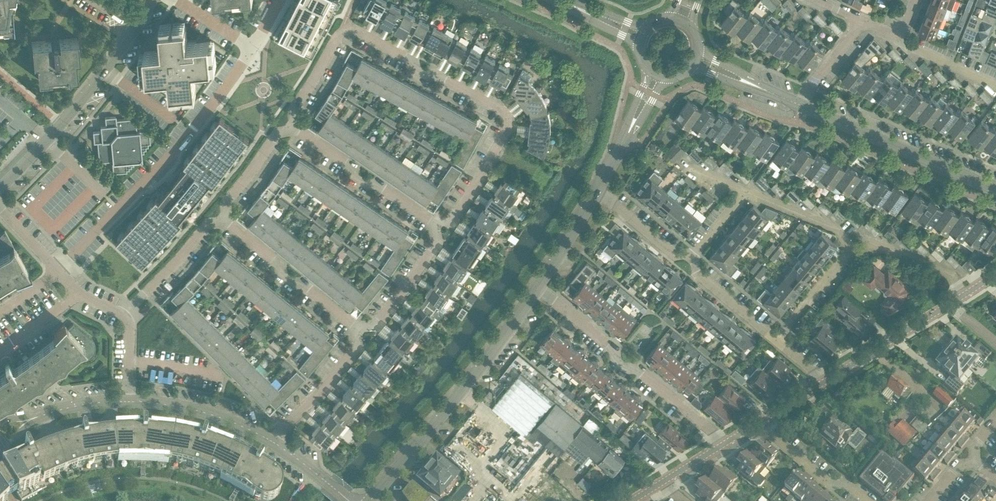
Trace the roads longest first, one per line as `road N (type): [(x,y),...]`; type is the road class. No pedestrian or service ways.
road 1 (residential): [(444,233),(508,129),(501,111),(346,27)]
road 2 (residential): [(58,271),(190,132),(251,49)]
road 3 (residential): [(538,289),(370,500)]
road 4 (residential): [(728,442),(634,368),(618,365),(612,348),(538,289)]
road 5 (residential): [(0,188),(135,25)]
road 6 (tertiary): [(995,189),(801,105)]
road 7 (residential): [(444,233),(286,123)]
road 8 (residential): [(363,337),(218,215)]
road 9 (residential): [(272,441),(223,417),(128,401)]
road 10 (residential): [(824,381),(951,303)]
road 11 (residential): [(122,315),(218,215)]
road 12 (residential): [(272,441),(363,337)]
road 13 (residential): [(869,500),(849,485),(833,486),(761,421)]
road 14 (residential): [(776,341),(862,237)]
road 15 (residential): [(363,337),(444,233)]
road 16 (residential): [(862,237),(748,190)]
road 17 (residential): [(776,341),(697,273),(692,257)]

